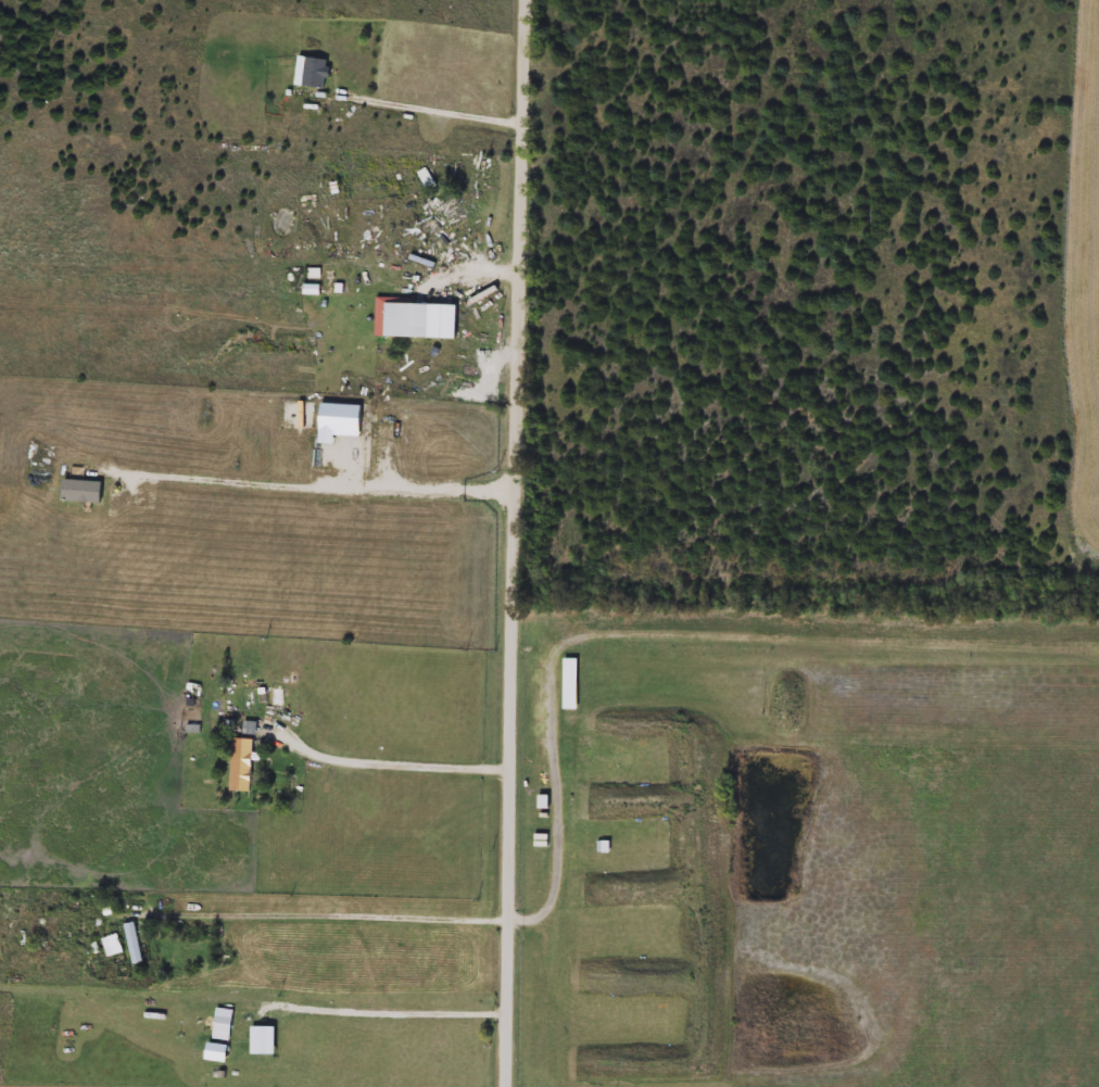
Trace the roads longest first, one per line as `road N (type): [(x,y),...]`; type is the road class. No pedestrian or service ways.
road 1 (residential): [(509,1086),(528,0)]

